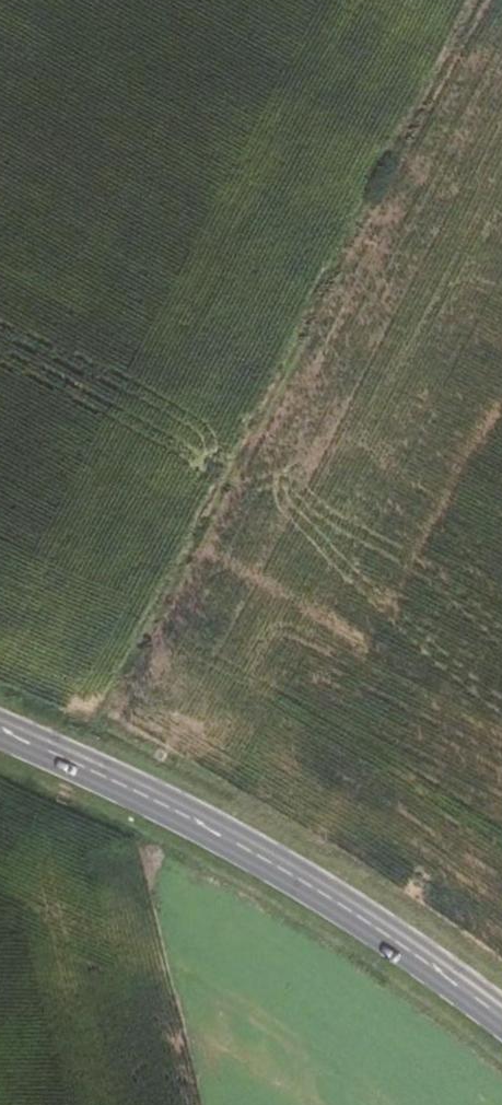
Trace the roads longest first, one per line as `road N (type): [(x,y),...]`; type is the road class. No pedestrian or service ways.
road 1 (primary): [(0,725),(268,854),(501,1017)]

